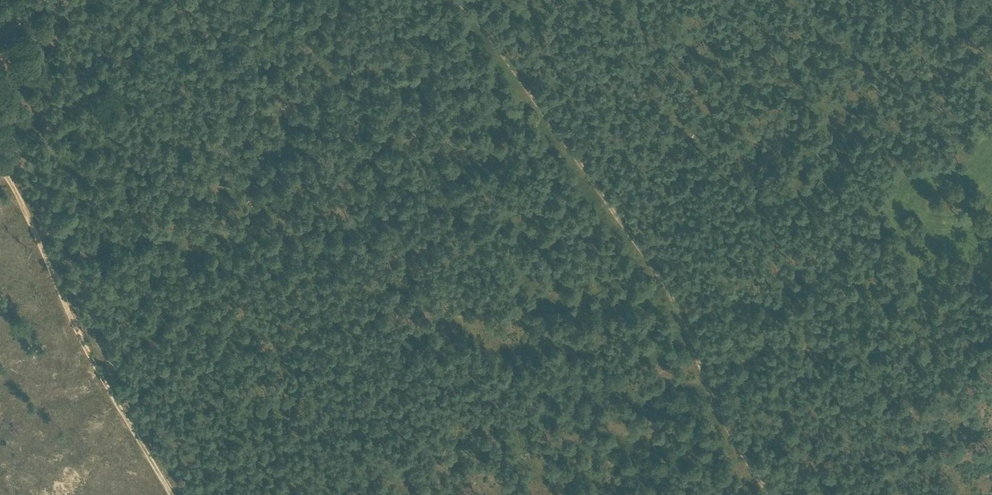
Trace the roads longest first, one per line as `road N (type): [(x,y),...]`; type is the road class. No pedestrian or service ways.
road 1 (track): [(453,0),(507,61),(652,267),(726,426),(768,494)]
road 2 (track): [(0,166),(103,383),(172,494)]

